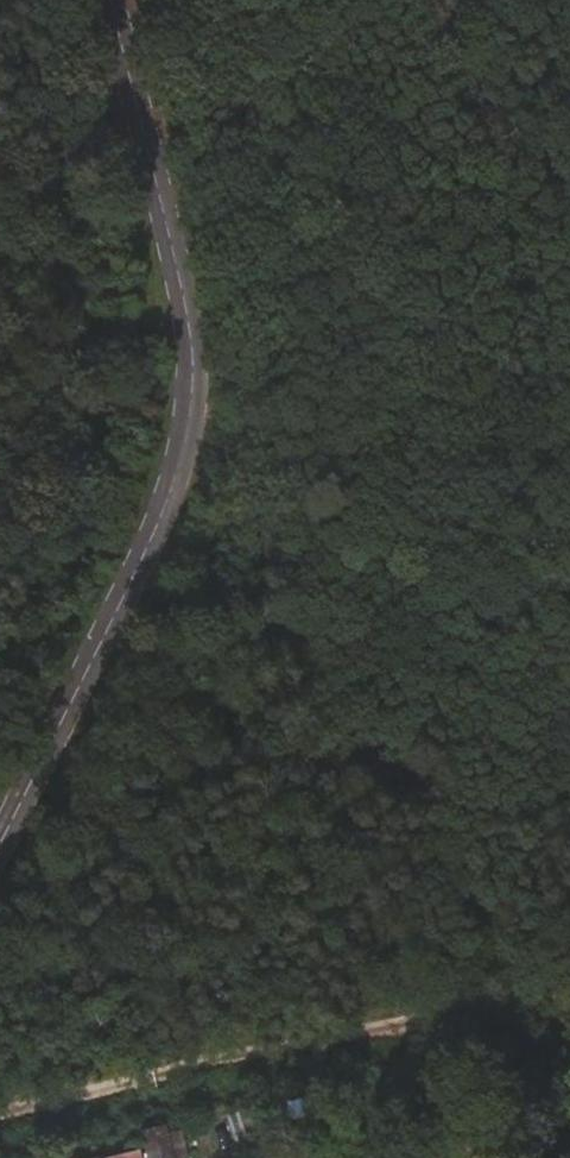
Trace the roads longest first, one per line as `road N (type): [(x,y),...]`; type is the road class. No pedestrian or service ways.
road 1 (tertiary): [(0,849),(162,514),(191,388),(189,314),(114,0)]
road 2 (track): [(442,1051),(246,1068),(0,1119)]
road 3 (track): [(442,1051),(569,1020)]

